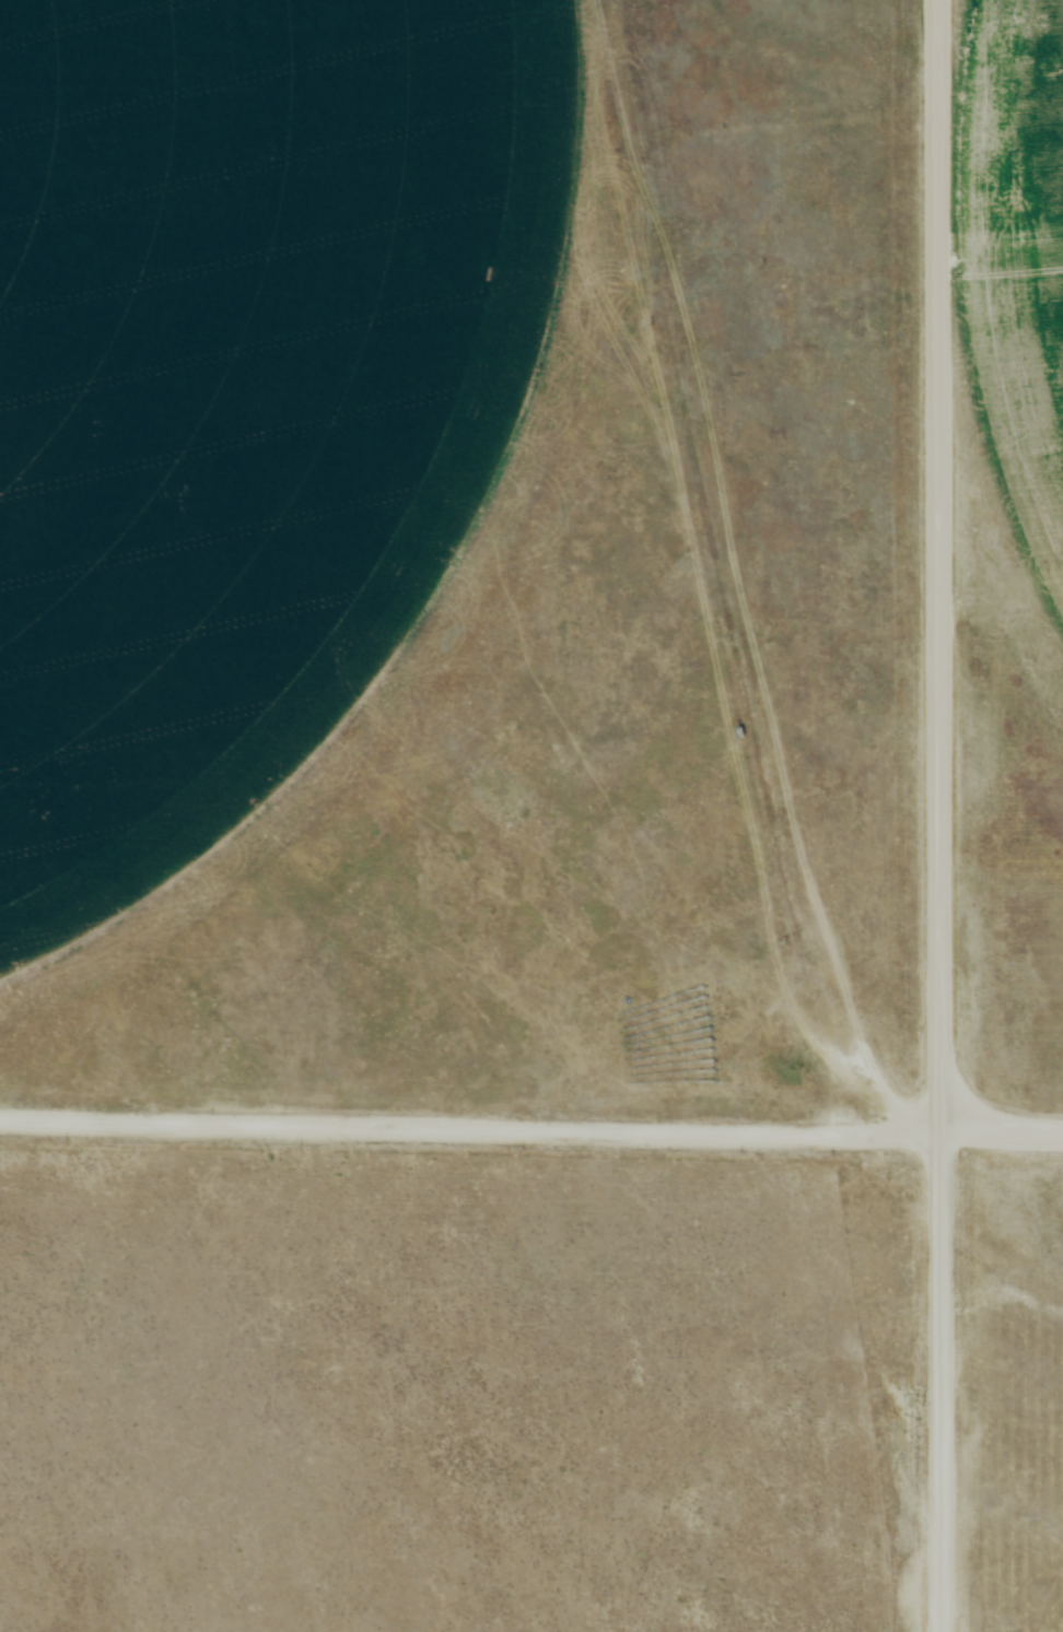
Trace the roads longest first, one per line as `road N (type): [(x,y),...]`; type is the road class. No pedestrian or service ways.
road 1 (residential): [(939,1138),(941,1631)]
road 2 (residential): [(939,1138),(1062,1140)]

